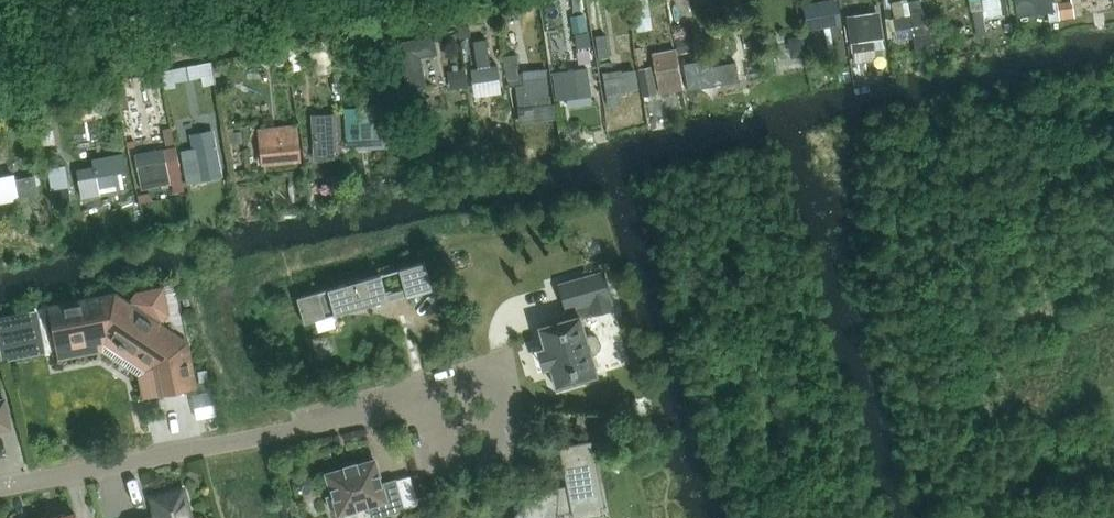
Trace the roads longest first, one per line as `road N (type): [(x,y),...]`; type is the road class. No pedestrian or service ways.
road 1 (residential): [(0,482),(445,395),(476,422)]
road 2 (unclassified): [(0,28),(151,0)]

